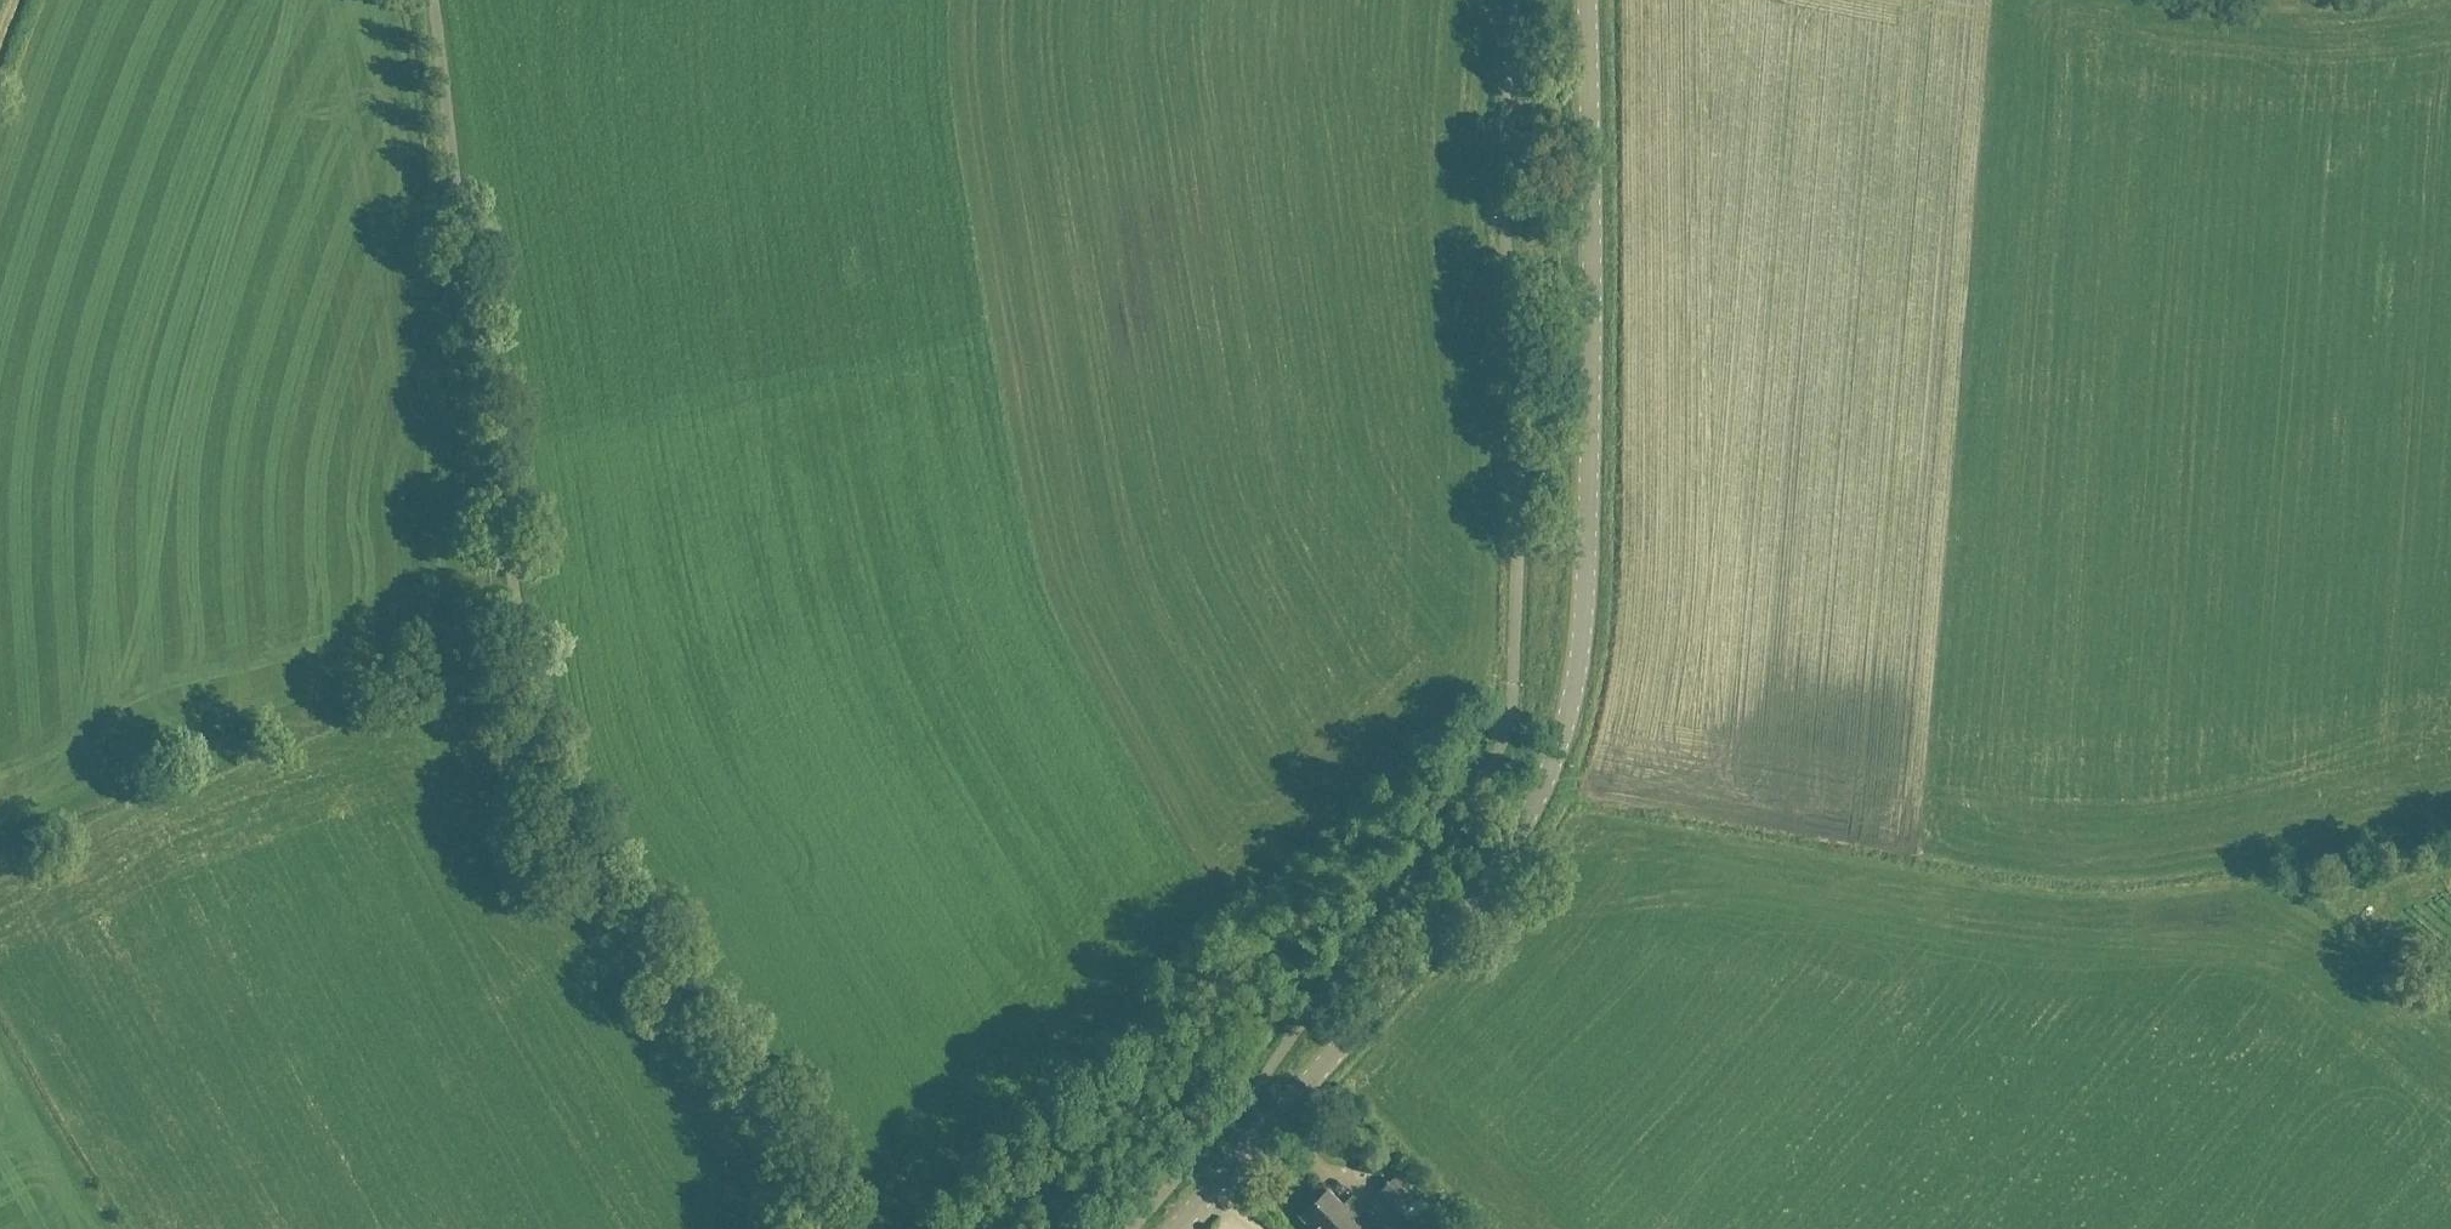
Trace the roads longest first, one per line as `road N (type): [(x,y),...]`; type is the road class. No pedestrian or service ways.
road 1 (tertiary): [(1176,1228),(1510,857),(1542,806),(1566,742),(1578,675),(1591,466),(1591,0)]

